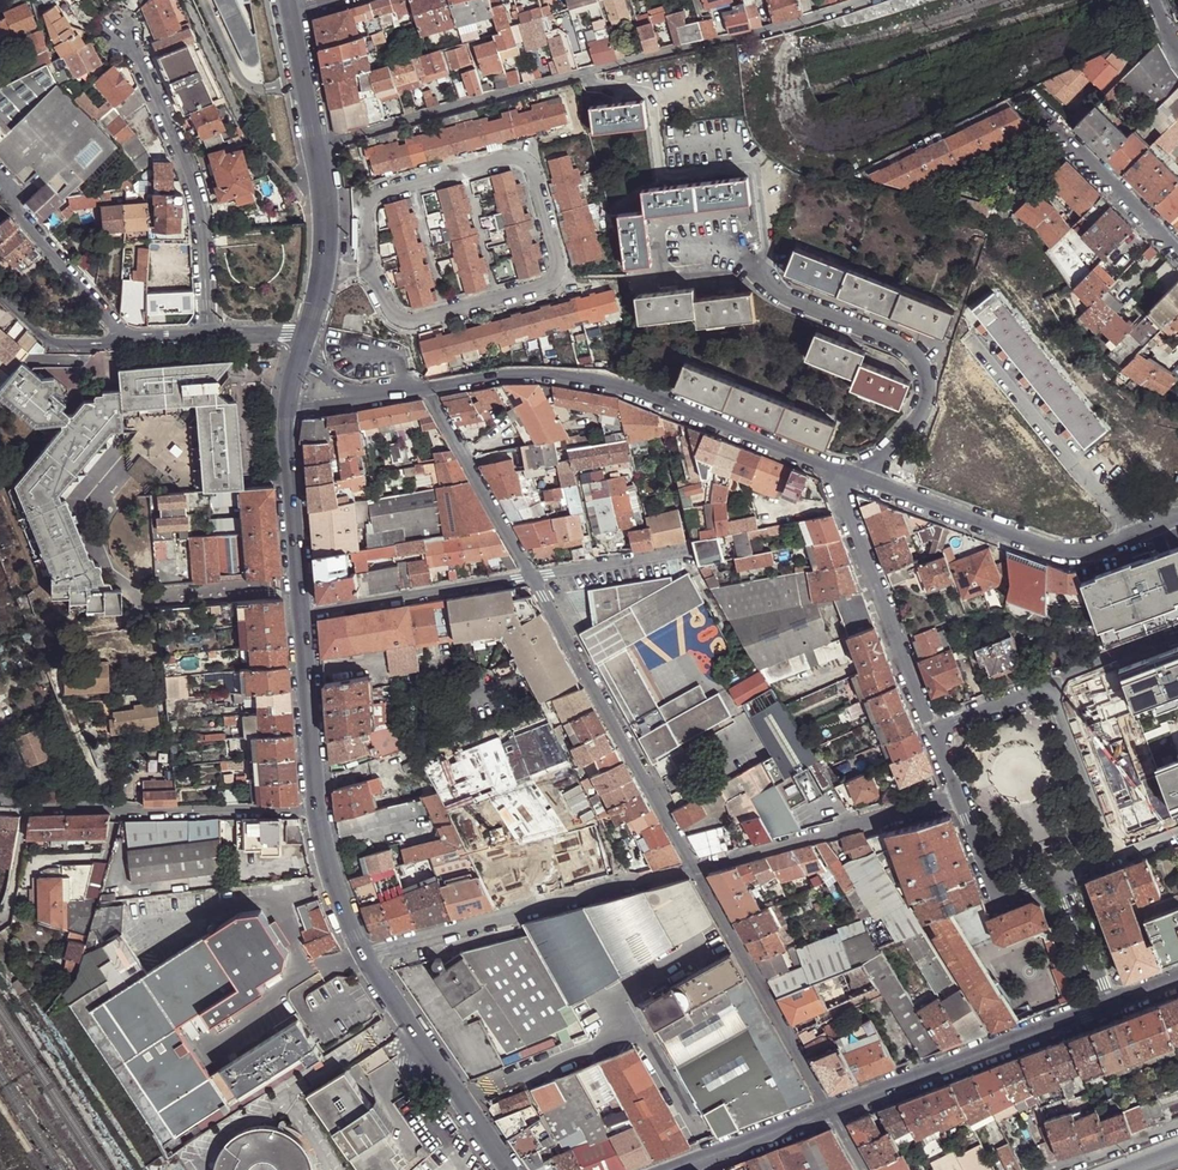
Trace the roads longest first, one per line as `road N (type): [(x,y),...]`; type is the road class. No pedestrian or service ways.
road 1 (residential): [(315,146),(863,0)]
road 2 (residential): [(429,388),(503,376),(603,382),(833,468)]
road 3 (residential): [(833,468),(1059,553),(1086,554),(1177,520)]
road 4 (residential): [(364,954),(696,868)]
road 5 (residential): [(532,576),(696,868)]
road 6 (residential): [(118,27),(142,66),(200,207),(207,336)]
road 7 (residential): [(832,1112),(1107,1007)]
road 8 (residential): [(29,808),(317,812)]
road 9 (residential): [(833,468),(938,733)]
road 10 (residential): [(696,868),(832,1112)]
road 11 (residential): [(696,868),(959,797)]
road 12 (unclassified): [(184,0),(246,131),(326,217)]
road 13 (tertiary): [(508,1169),(364,954)]
road 14 (residential): [(301,613),(532,576)]
road 15 (residential): [(1177,251),(1024,100)]
road 16 (residential): [(532,576),(429,388)]
road 17 (tertiary): [(301,613),(288,407)]
road 18 (residential): [(0,183),(124,340)]
road 19 (tertiary): [(317,812),(301,613)]
road 20 (residential): [(1111,856),(1115,843),(1054,688)]
road 21 (residential): [(959,797),(998,892),(1056,876)]
road 22 (residential): [(682,1169),(832,1112)]
road 23 (residential): [(532,576),(690,551)]
road 24 (tertiary): [(364,954),(333,881),(317,812)]
road 25 (residential): [(124,340),(55,343),(0,297)]
road 26 (residential): [(1107,1007),(1056,876)]
road 27 (tertiary): [(315,146),(289,13)]
road 28 (unclassified): [(1054,688),(1177,636)]
road 29 (residential): [(1054,688),(938,733)]

